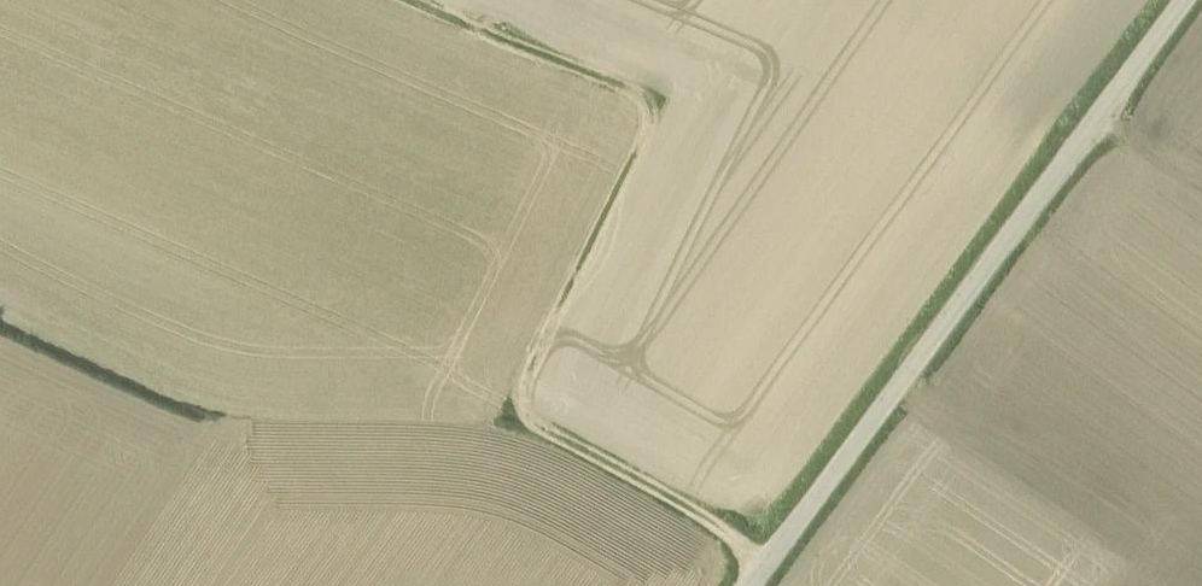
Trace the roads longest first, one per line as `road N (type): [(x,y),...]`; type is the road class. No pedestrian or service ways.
road 1 (track): [(768,568),(724,534),(533,431),(521,415),(520,391),(654,98),(425,0)]
road 2 (unclassified): [(1191,0),(755,585)]

